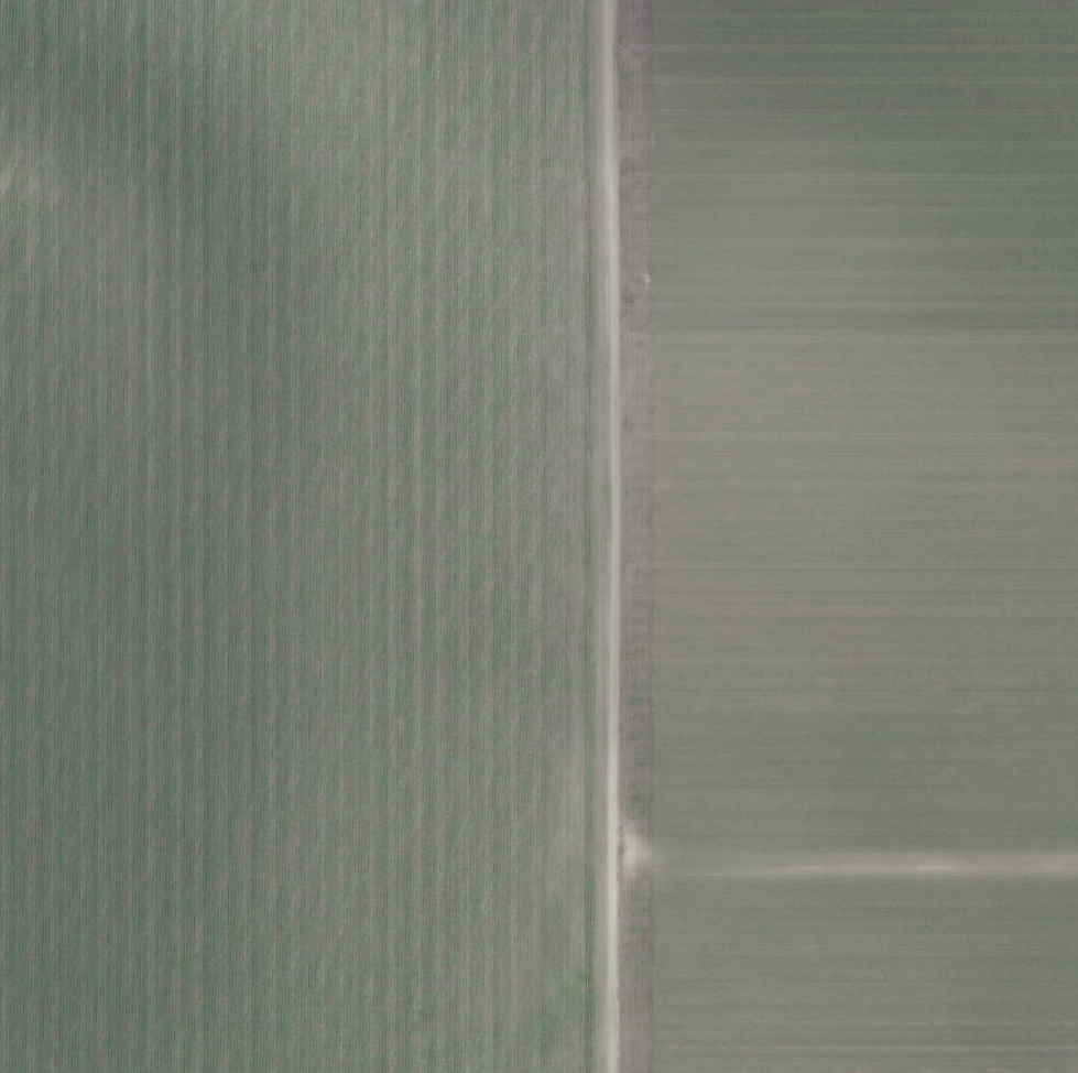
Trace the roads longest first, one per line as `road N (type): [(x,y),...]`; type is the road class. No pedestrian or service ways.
road 1 (residential): [(620,1072),(624,0)]

